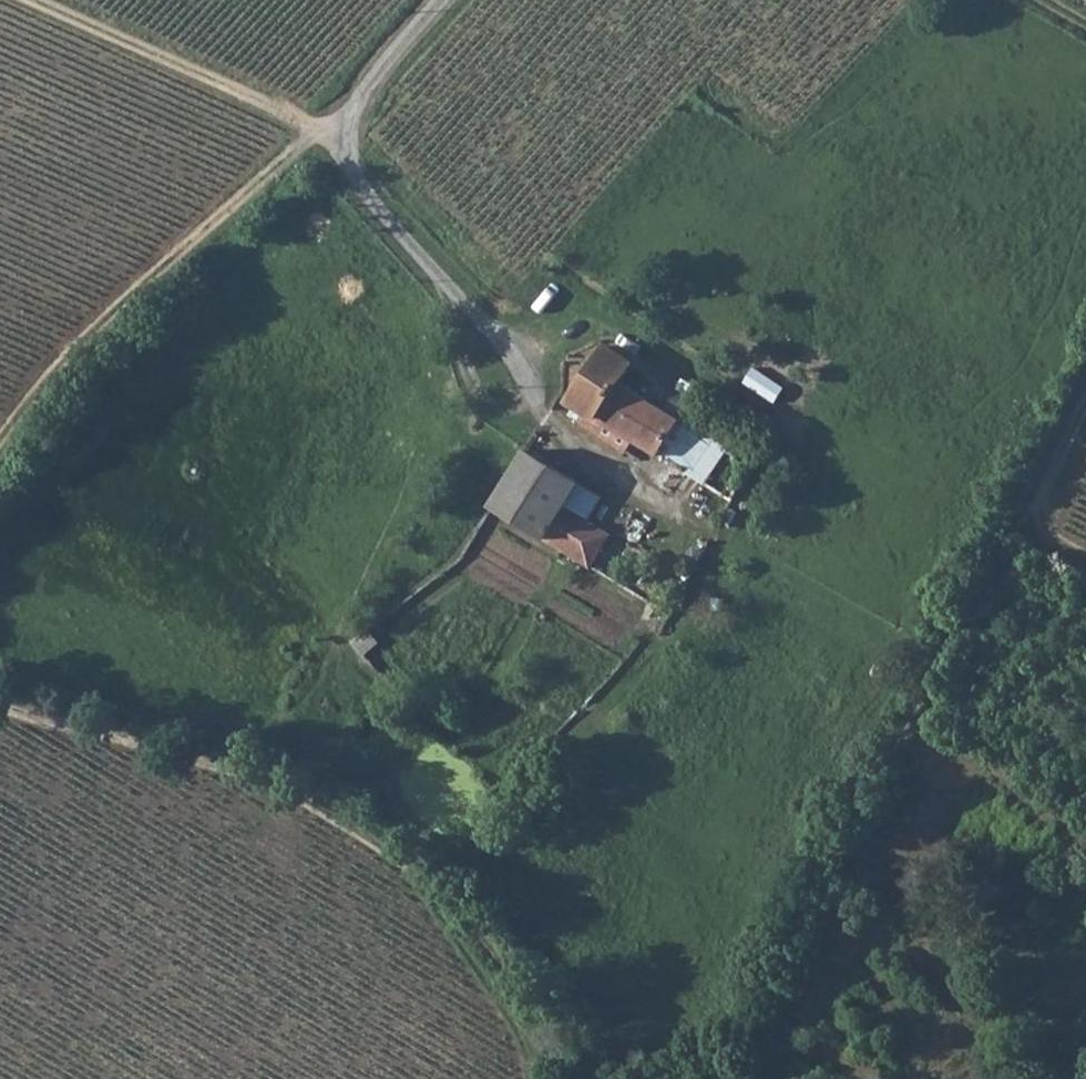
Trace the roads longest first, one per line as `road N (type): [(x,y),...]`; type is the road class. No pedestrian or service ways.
road 1 (track): [(0,711),(173,750),(246,774),(335,820),(453,900),(513,968),(576,1078)]
road 2 (unclassified): [(588,342),(543,384),(378,209),(351,167),(361,99),(443,0)]
road 3 (track): [(0,438),(46,375),(141,276),(316,130),(353,133)]
road 4 (track): [(316,130),(36,0)]
road 5 (track): [(1028,518),(1085,406)]

